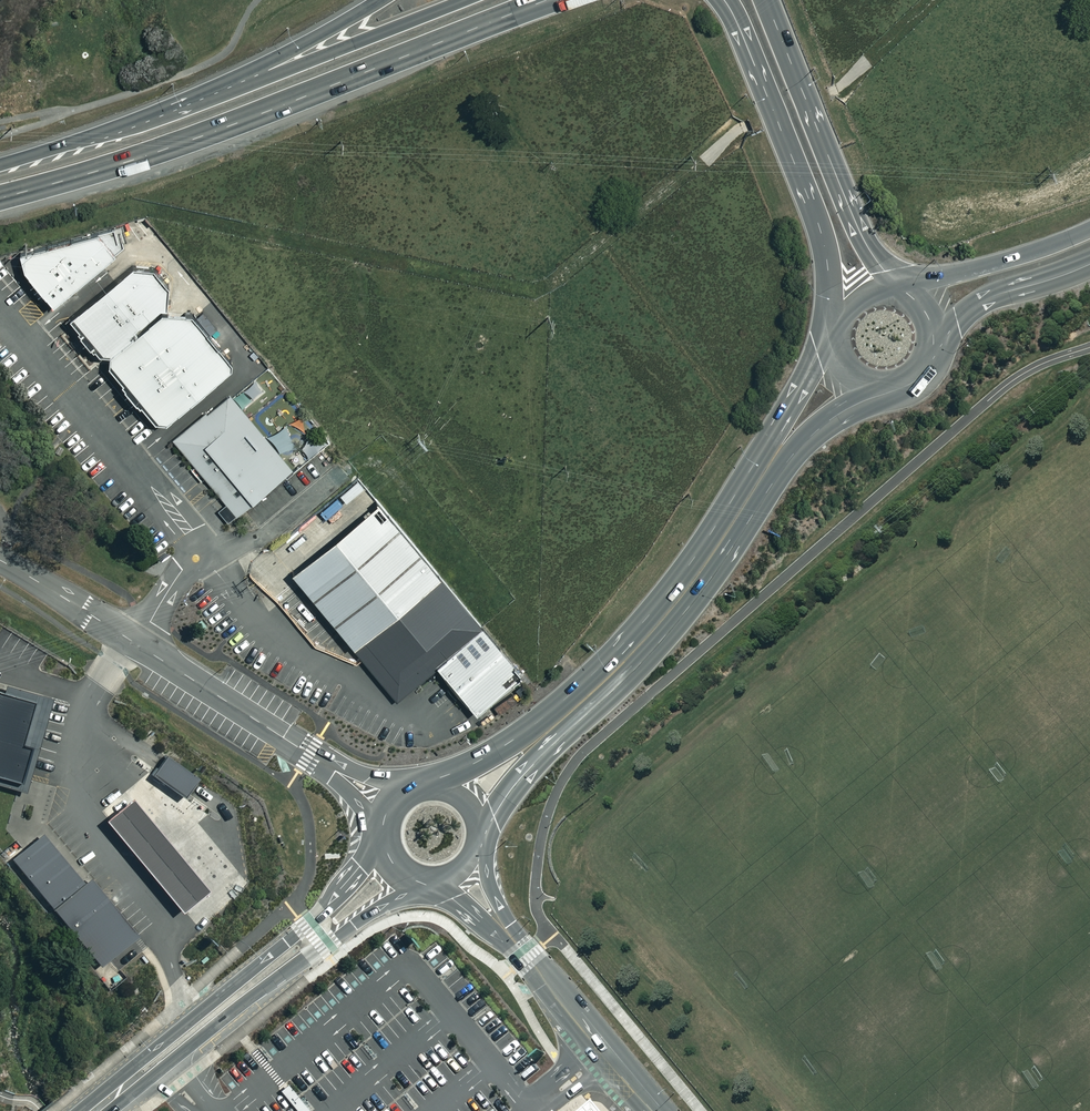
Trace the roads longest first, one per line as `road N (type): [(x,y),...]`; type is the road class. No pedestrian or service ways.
road 1 (track): [(747,124),(532,291),(166,212)]
road 2 (trunk): [(547,0),(218,129),(0,197)]
road 3 (trunk): [(0,177),(164,131),(464,0)]
road 4 (trunk): [(0,163),(184,101),(380,0)]
road 5 (unclassified): [(0,560),(327,766)]
road 6 (secondary): [(415,884),(119,1093)]
road 7 (secondary): [(119,1093),(135,1066),(312,922),(379,848)]
road 8 (secondary): [(775,452),(666,614),(551,729)]
road 9 (secondary): [(833,319),(821,231),(725,0)]
road 10 (secondary): [(766,0),(850,209),(891,284)]
road 11 (track): [(747,124),(830,91),(931,0)]
road 12 (tertiary): [(656,1110),(513,939)]
road 13 (secondary): [(900,287),(977,270),(1089,228)]
road 14 (secondary): [(1089,262),(976,303),(939,343)]
road 15 (secondary): [(431,786),(551,729)]
road 16 (secondary): [(775,452),(780,419),(830,336)]
road 17 (secondary): [(551,729),(536,761),(476,833)]

